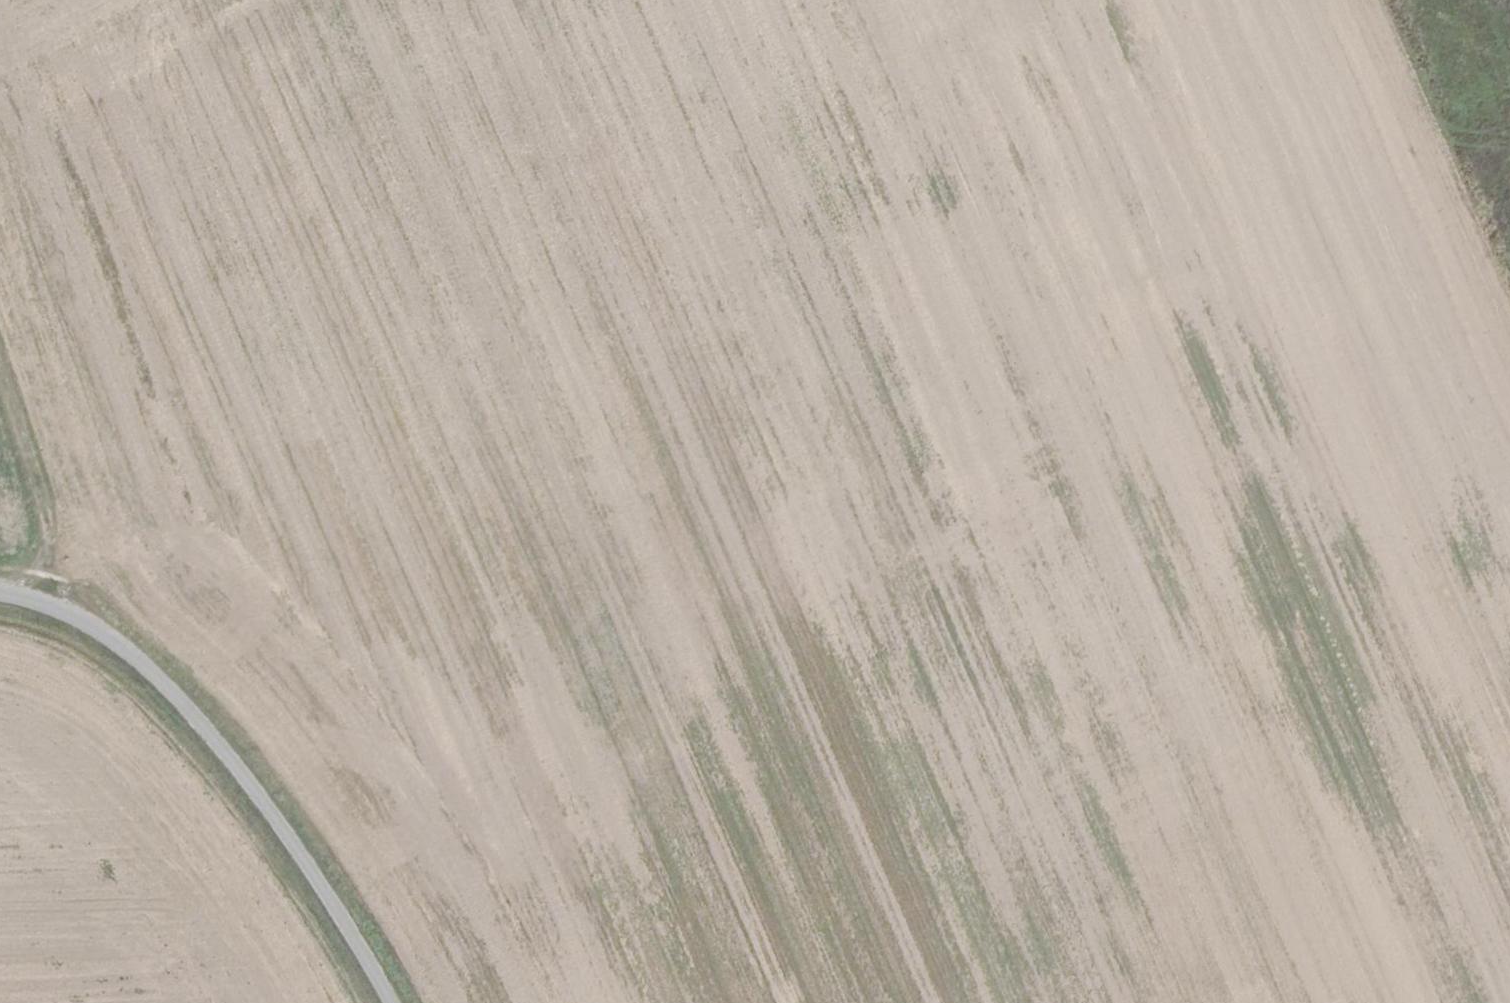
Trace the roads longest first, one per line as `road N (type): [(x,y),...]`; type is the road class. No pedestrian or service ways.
road 1 (unclassified): [(405,1002),(280,804),(139,649),(0,577)]
road 2 (track): [(7,577),(0,329)]

